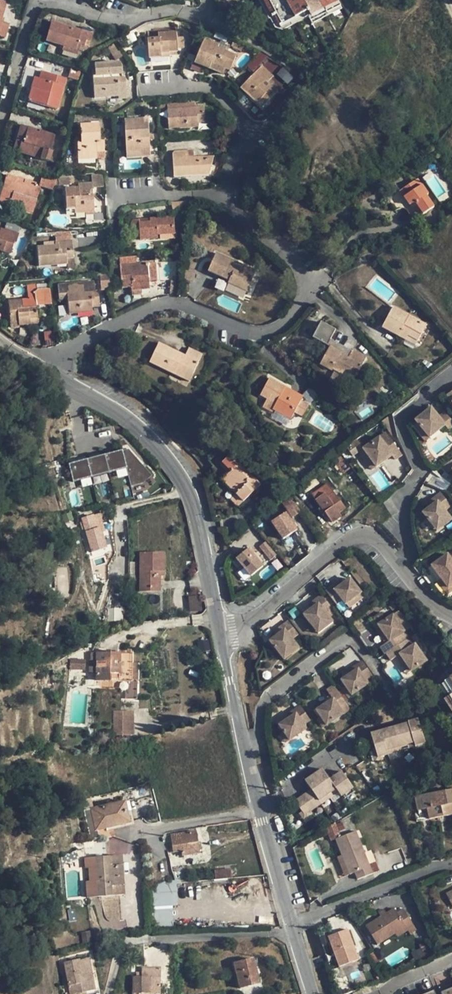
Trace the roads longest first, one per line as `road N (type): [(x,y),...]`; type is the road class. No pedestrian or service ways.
road 1 (residential): [(54,374),(67,352),(153,308),(171,305),(261,336),(285,328),(303,306),(297,264),(222,193)]
road 2 (tertiary): [(54,374),(135,423),(180,473),(192,495),(224,639)]
road 3 (residential): [(0,122),(36,6),(46,0),(125,22),(170,11),(207,15),(206,0)]
road 4 (residential): [(224,639),(242,632),(347,539),(364,535),(451,617)]
road 5 (tertiary): [(224,639),(292,926)]
road 6 (residential): [(222,193),(246,129),(215,92),(200,86),(140,91)]
road 7 (residential): [(292,926),(451,863)]

